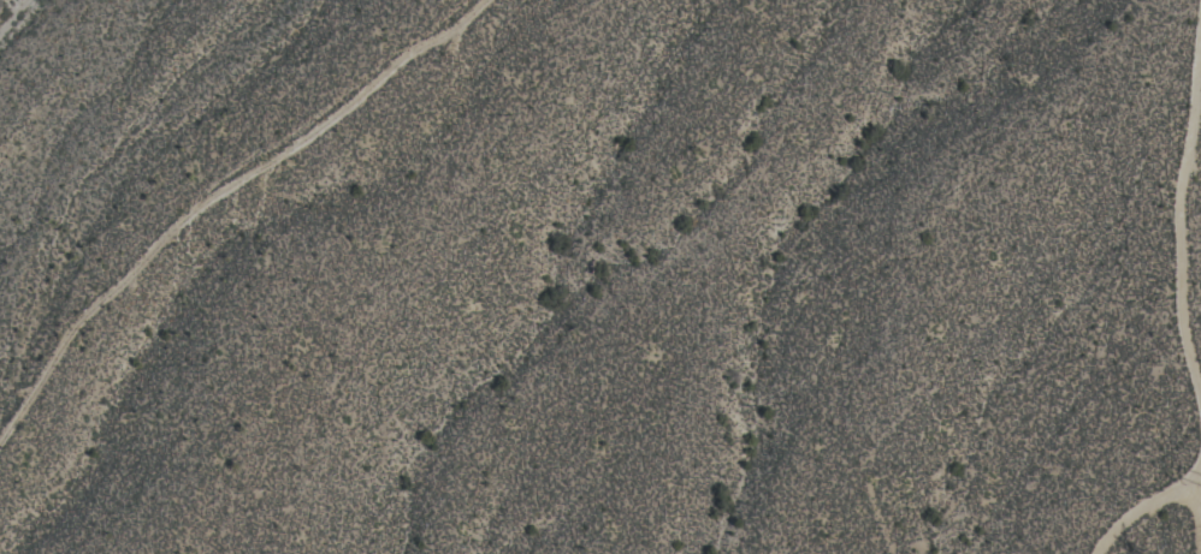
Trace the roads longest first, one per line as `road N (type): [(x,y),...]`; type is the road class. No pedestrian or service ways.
road 1 (track): [(0,437),(63,341),(184,215),(286,149),(415,47),(448,32),(482,0)]
road 2 (track): [(1189,0),(1179,298),(1200,414)]
road 3 (track): [(1200,455),(1193,479),(1134,510),(1094,553)]

